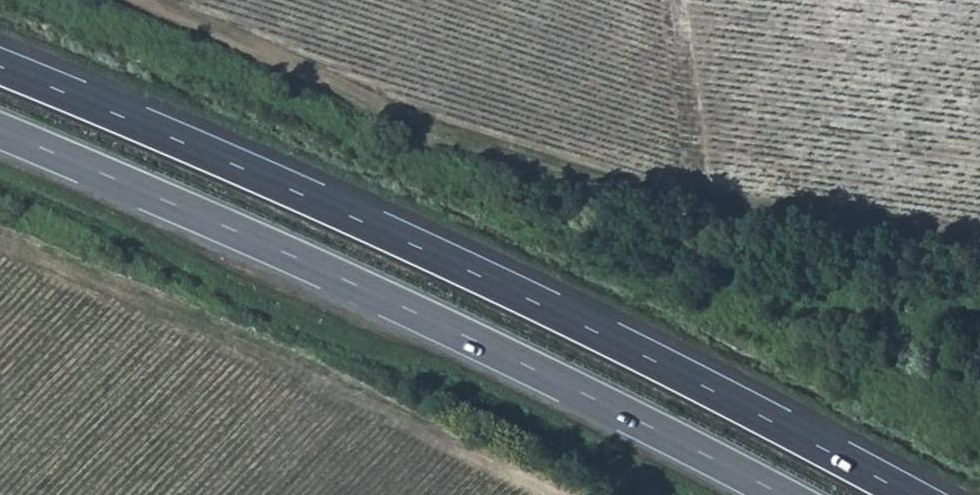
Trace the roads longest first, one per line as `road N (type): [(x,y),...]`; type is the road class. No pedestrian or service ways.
road 1 (trunk): [(908,494),(463,268),(0,67)]
road 2 (trunk): [(0,131),(352,283),(782,494)]

